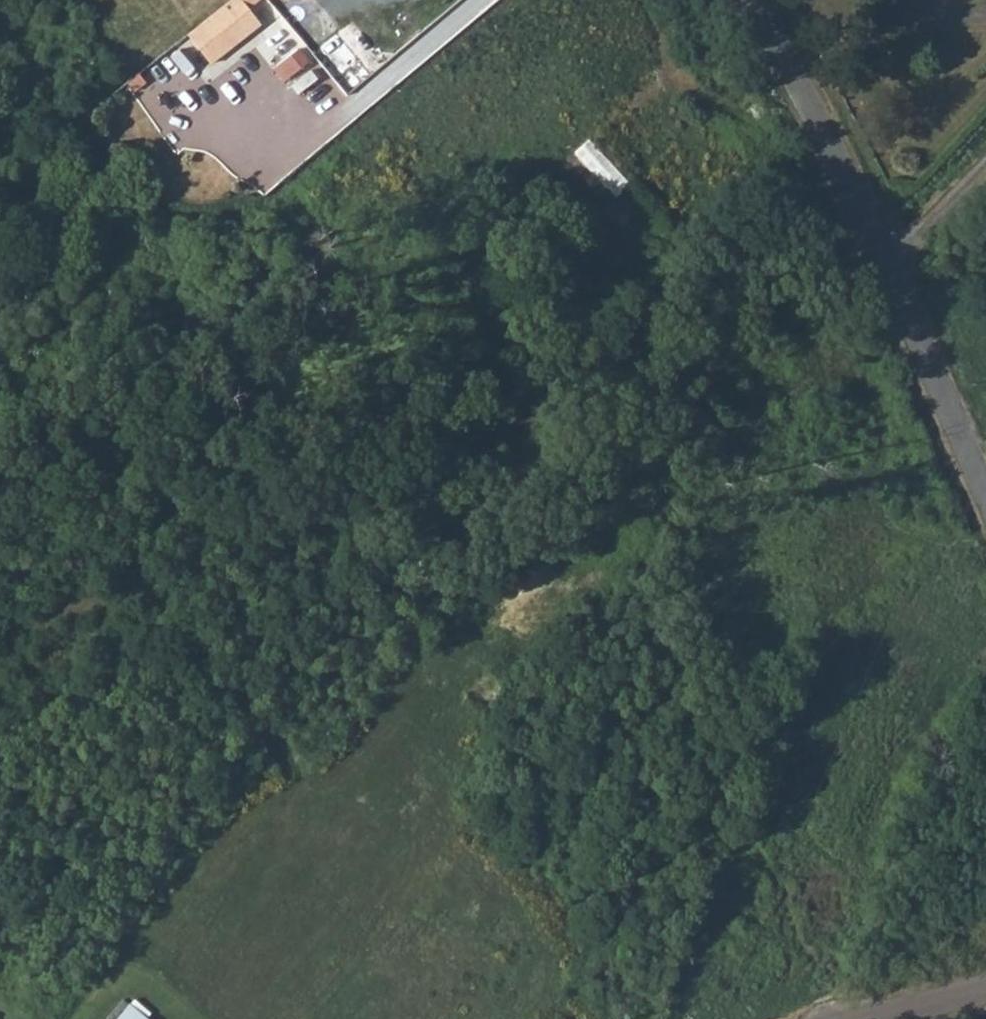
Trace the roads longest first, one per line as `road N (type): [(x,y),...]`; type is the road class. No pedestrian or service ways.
road 1 (tertiary): [(754,0),(884,257)]
road 2 (tertiary): [(884,257),(985,499)]
road 3 (track): [(643,0),(691,101),(749,113),(809,97)]
road 4 (unclassified): [(884,257),(985,168)]

